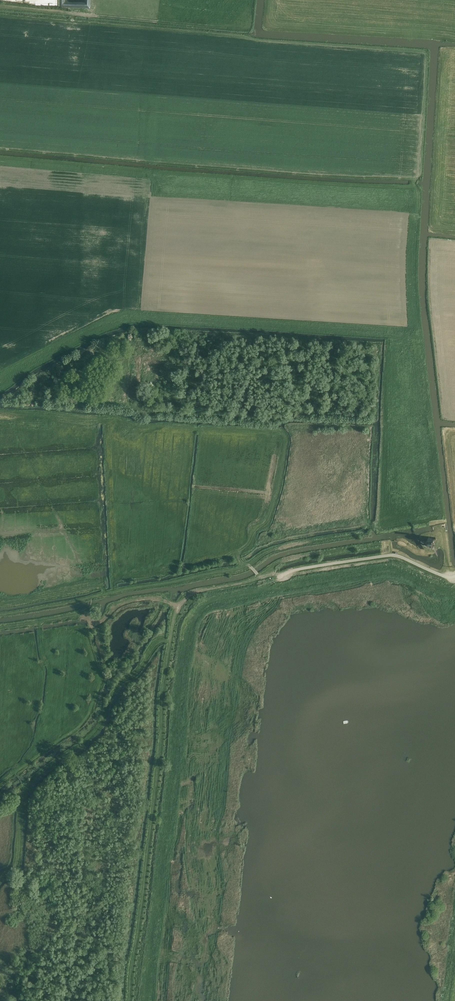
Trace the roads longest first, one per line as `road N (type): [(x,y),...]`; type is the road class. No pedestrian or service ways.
road 1 (unclassified): [(454,576),(396,555),(280,577)]

